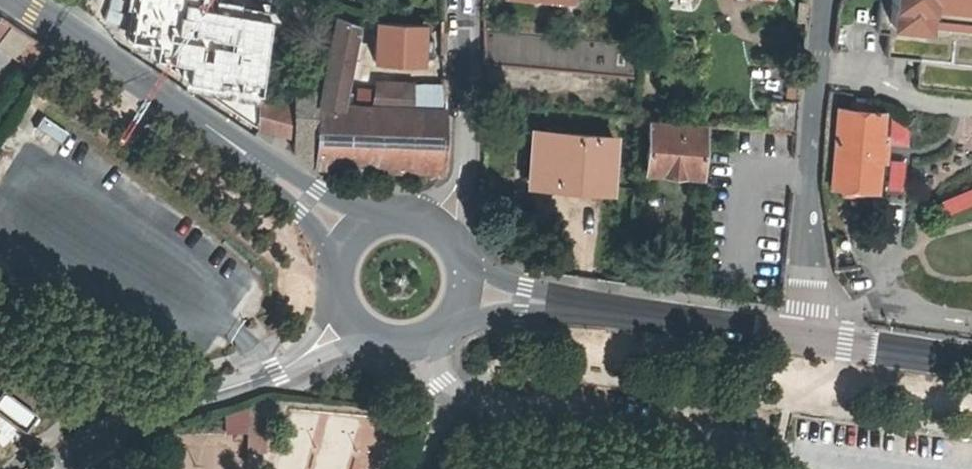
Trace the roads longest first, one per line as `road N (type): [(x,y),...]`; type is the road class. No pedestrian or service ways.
road 1 (primary): [(306,199),(16,0)]
road 2 (residential): [(805,337),(827,0)]
road 3 (primary): [(805,337),(527,299)]
road 4 (residential): [(53,468),(127,420),(279,374)]
road 5 (primary): [(971,361),(805,337)]
road 6 (residential): [(463,0),(466,166)]

